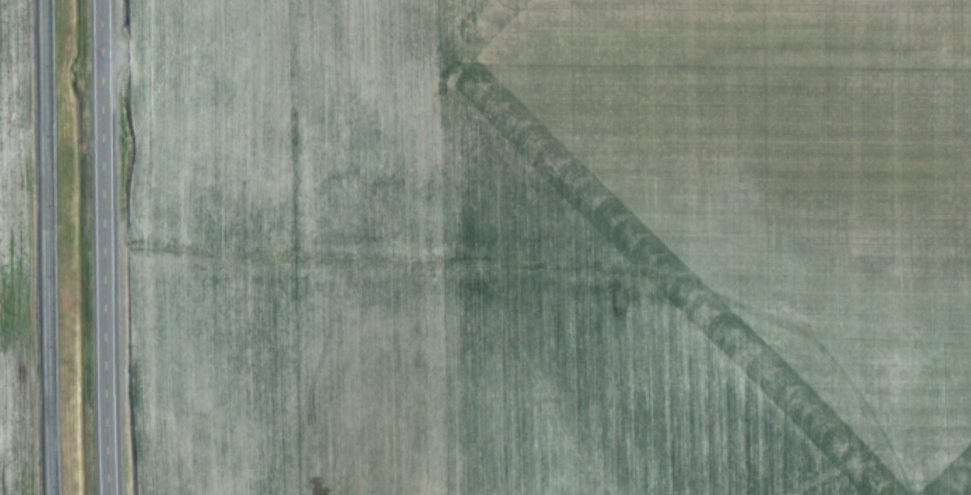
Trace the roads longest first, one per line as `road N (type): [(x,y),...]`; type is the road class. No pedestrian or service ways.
road 1 (track): [(50,494),(42,0)]
road 2 (residential): [(106,494),(100,0)]

